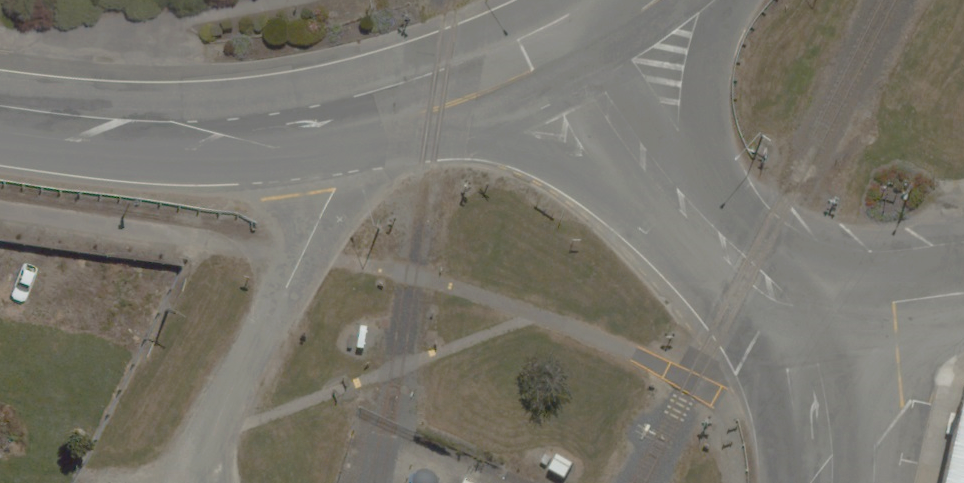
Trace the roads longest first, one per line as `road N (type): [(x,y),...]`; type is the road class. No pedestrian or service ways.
road 1 (residential): [(178,482),(301,257),(355,128)]
road 2 (secondary): [(796,332),(755,269),(671,183),(571,49)]
road 3 (secondary): [(355,128),(254,143),(0,120)]
road 4 (secondary): [(571,49),(437,107),(355,128)]
road 5 (secondary): [(796,332),(893,303),(963,294)]
road 6 (secondary): [(824,482),(815,385),(796,332)]

